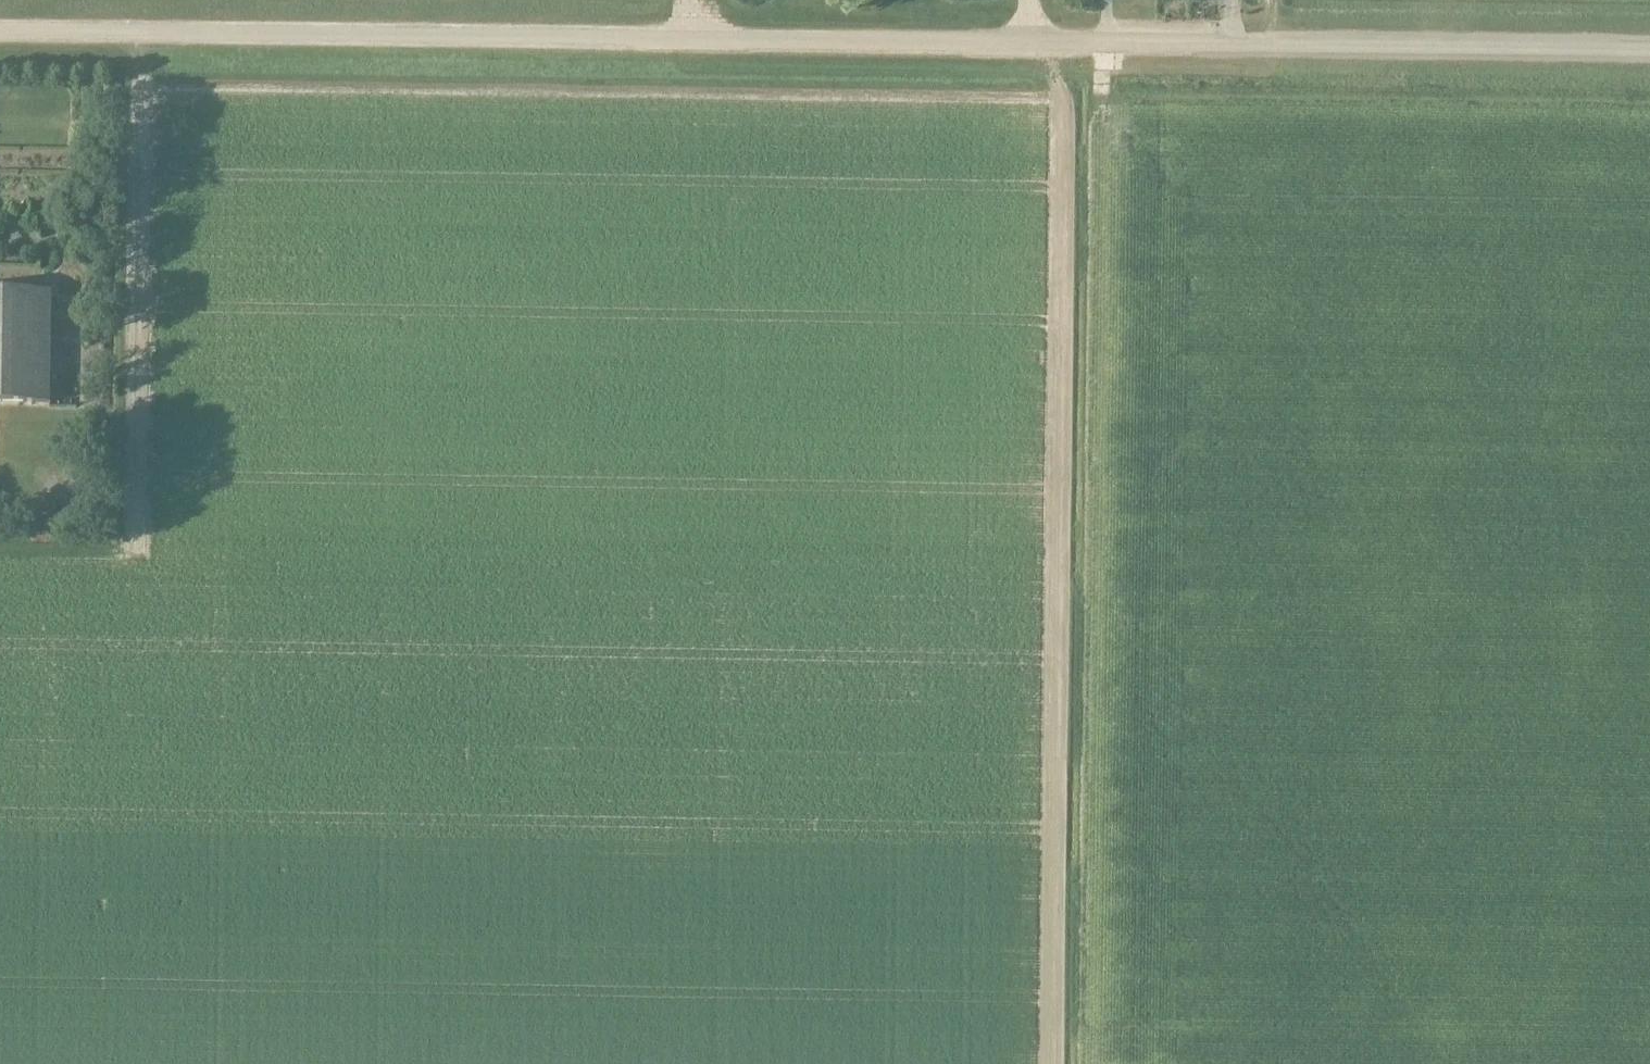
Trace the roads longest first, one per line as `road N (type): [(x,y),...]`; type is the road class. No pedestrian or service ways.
road 1 (unclassified): [(1649,49),(0,31)]

